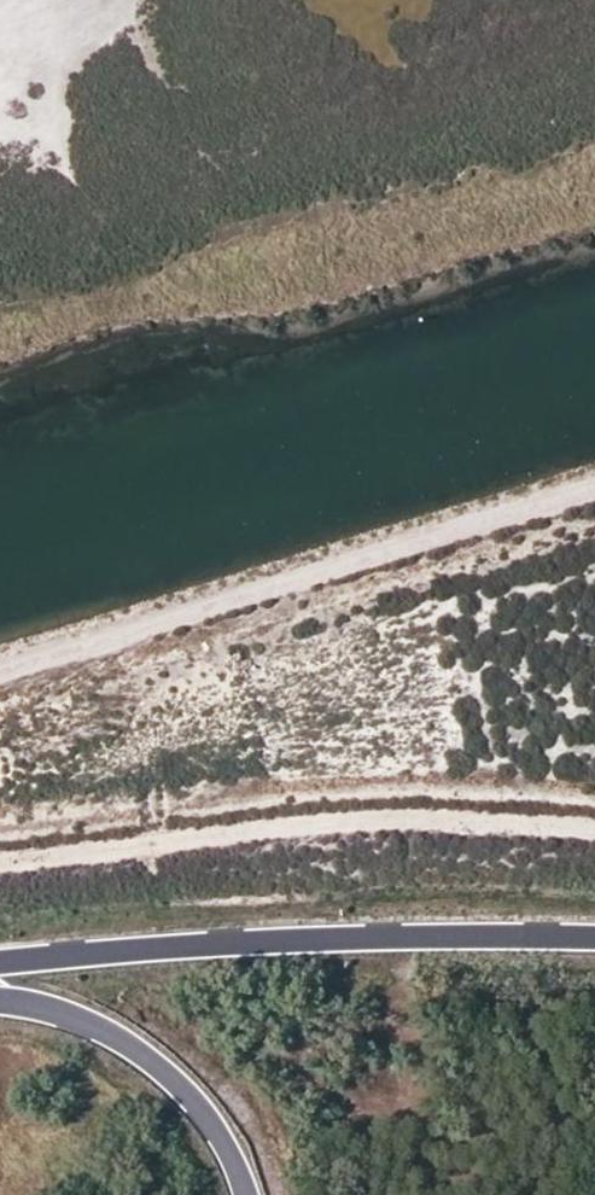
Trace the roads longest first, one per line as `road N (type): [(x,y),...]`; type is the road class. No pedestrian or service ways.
road 1 (track): [(594,486),(0,668)]
road 2 (trunk): [(594,936),(386,935),(0,964)]
road 3 (trunk): [(0,998),(64,1016),(178,1090),(217,1139),(240,1194)]

